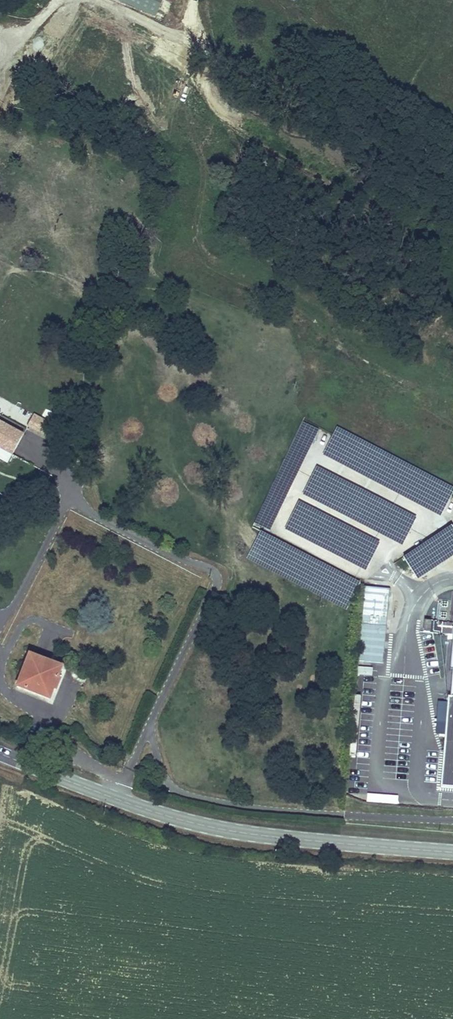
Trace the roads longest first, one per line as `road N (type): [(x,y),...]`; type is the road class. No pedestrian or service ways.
road 1 (tertiary): [(452,852),(229,830),(0,755)]

